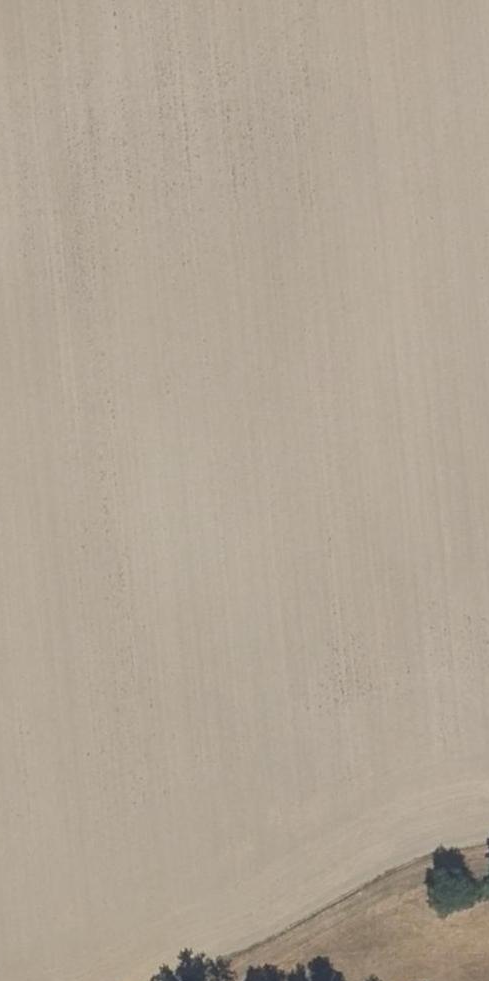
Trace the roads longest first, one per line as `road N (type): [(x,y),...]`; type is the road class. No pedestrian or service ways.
road 1 (track): [(227,980),(395,890),(488,863)]

